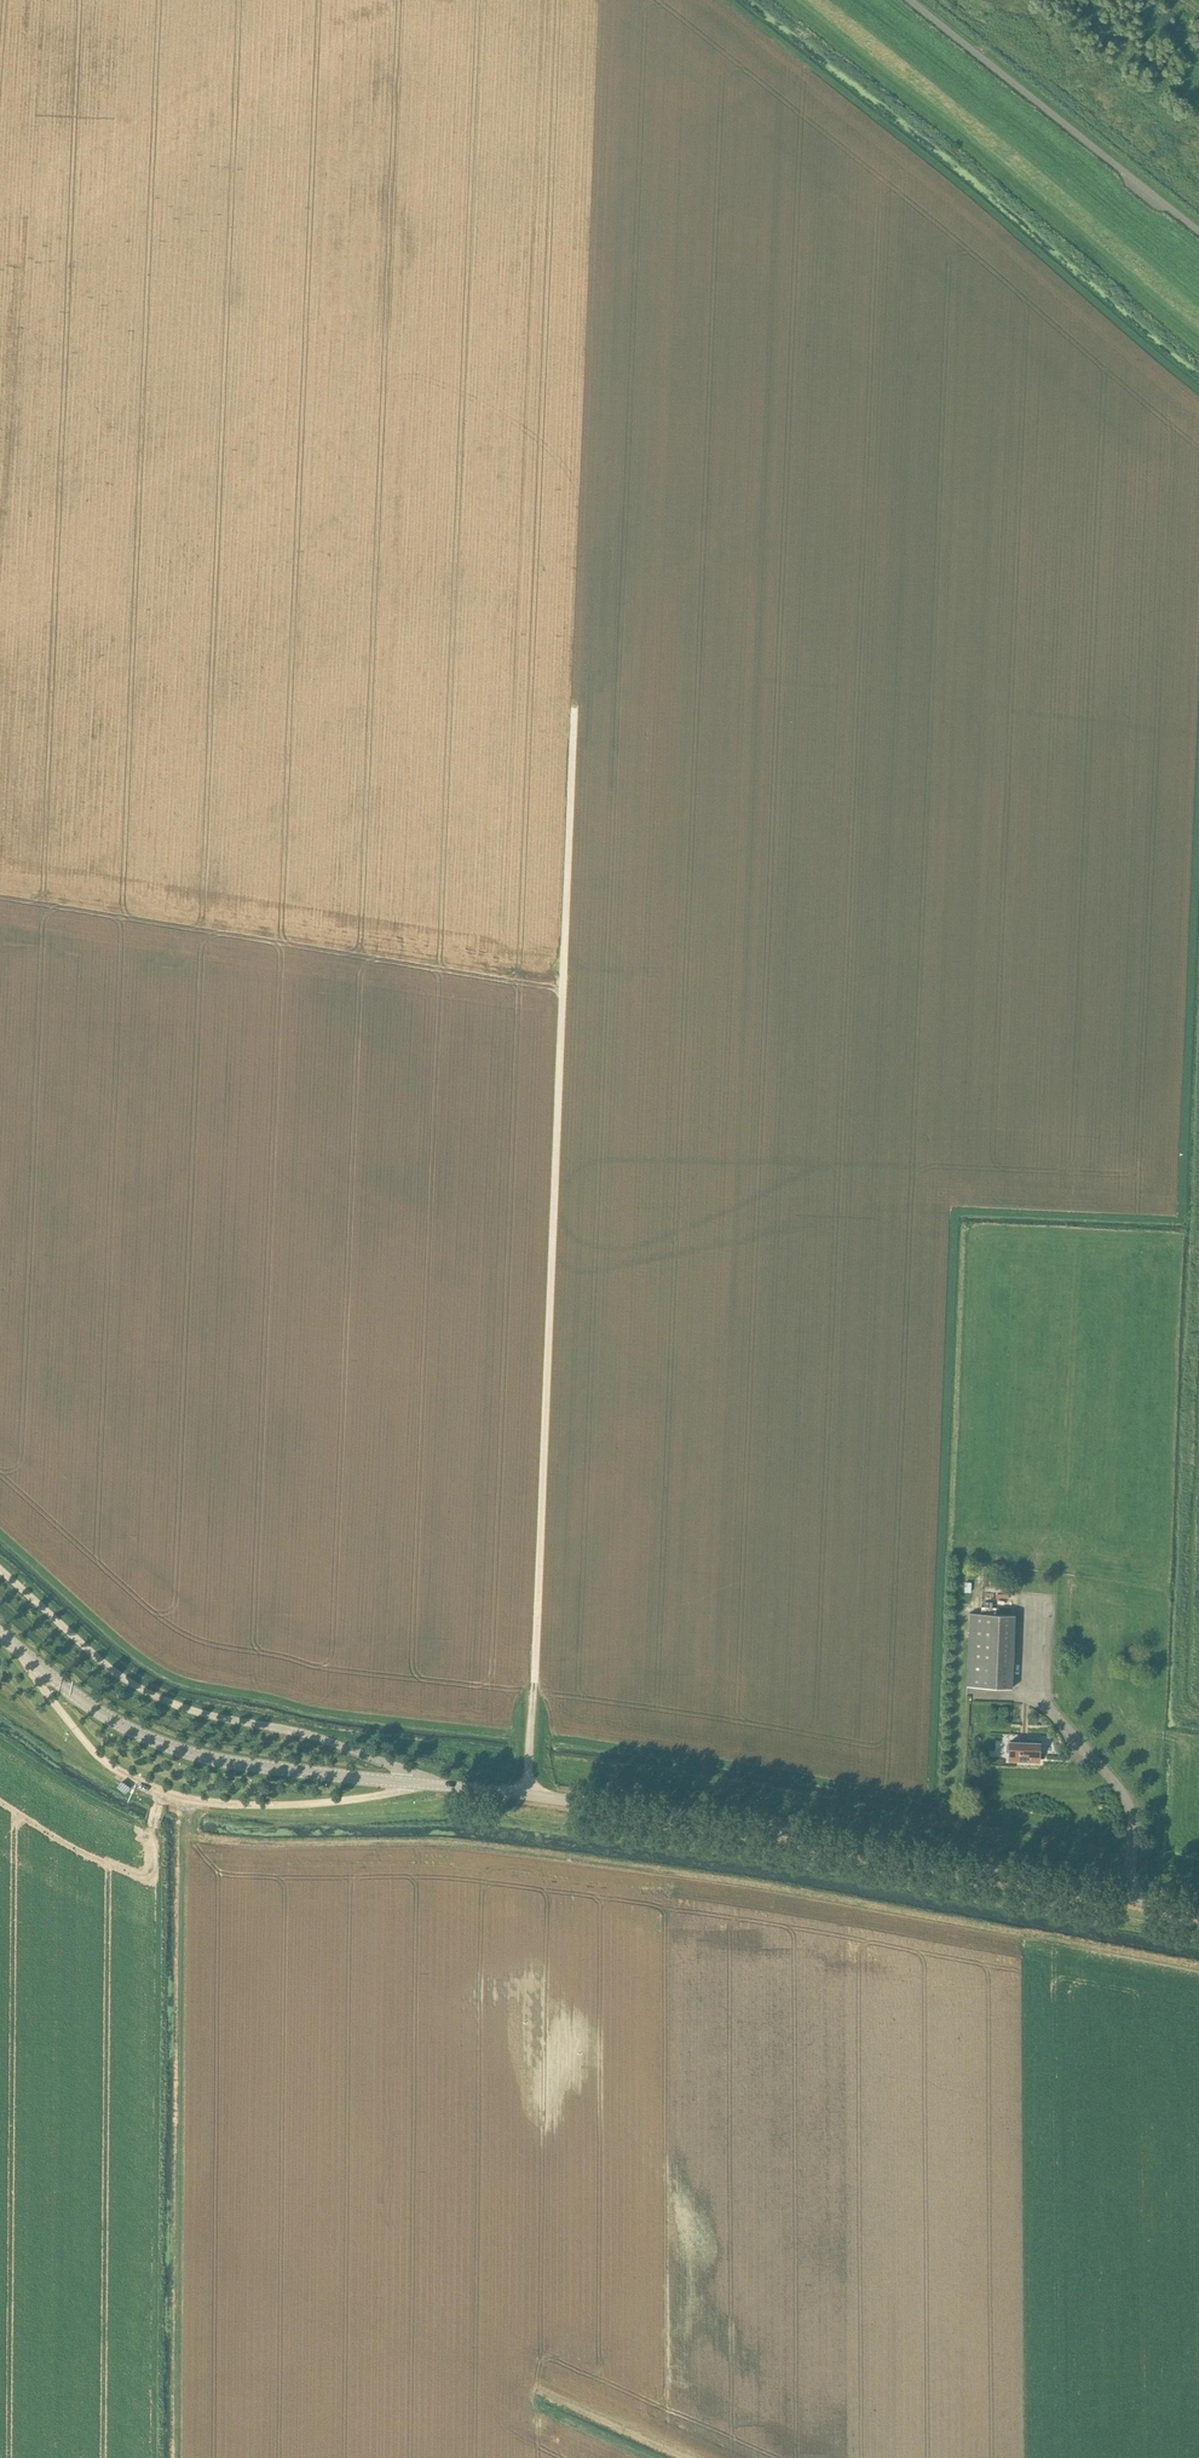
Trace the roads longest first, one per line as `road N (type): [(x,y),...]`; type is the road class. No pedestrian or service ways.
road 1 (tertiary): [(1198,1905),(745,1821),(200,1756),(107,1717),(0,1635)]
road 2 (track): [(526,1795),(573,706)]
road 3 (track): [(1198,1261),(1182,1693),(1198,1717)]
road 4 (track): [(413,1783),(377,1796),(278,1806),(169,1794),(99,1757),(25,1655)]
road 5 (track): [(456,2379),(642,2457)]

